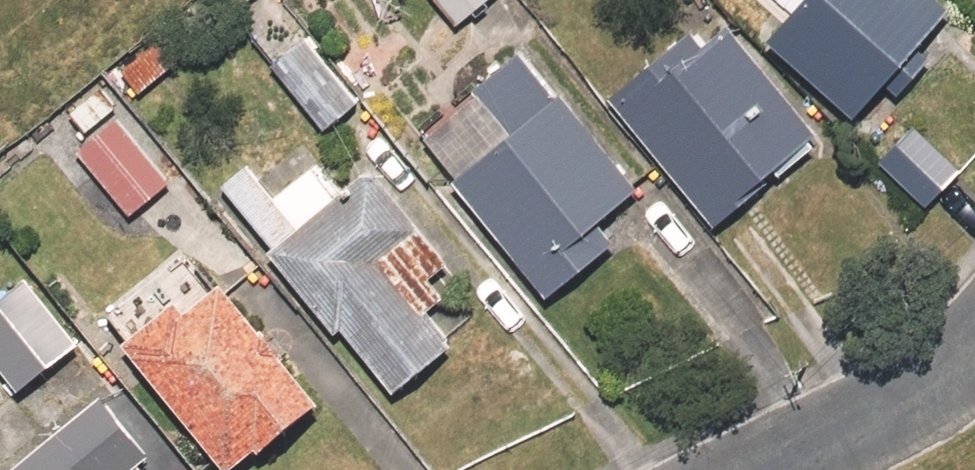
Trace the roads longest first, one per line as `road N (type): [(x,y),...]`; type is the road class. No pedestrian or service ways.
road 1 (unclassified): [(974,354),(869,427),(778,469)]

